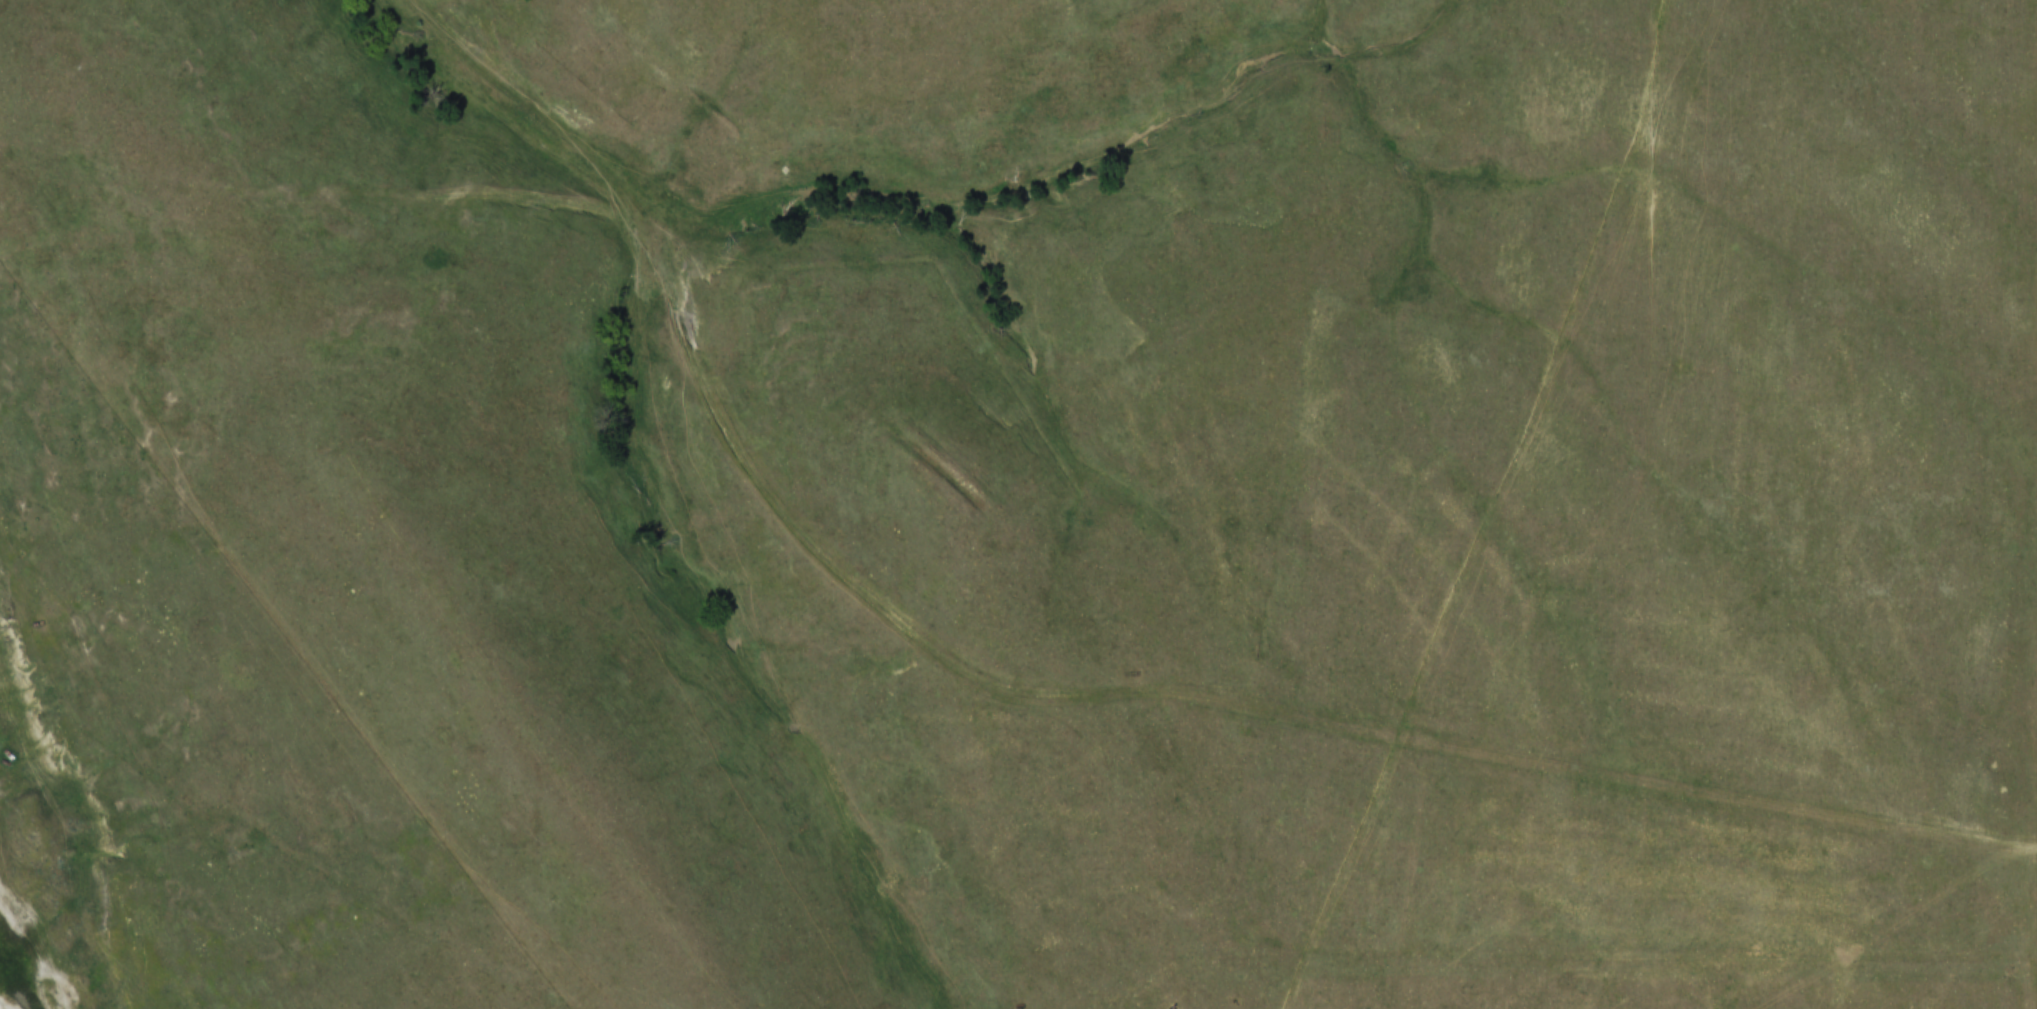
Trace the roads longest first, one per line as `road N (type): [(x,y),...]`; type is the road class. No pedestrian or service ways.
road 1 (track): [(430,0),(625,186),(656,236),(691,361),(725,436),(807,551),(973,678),(1029,699),(1162,691),(1335,729),(2036,851)]

